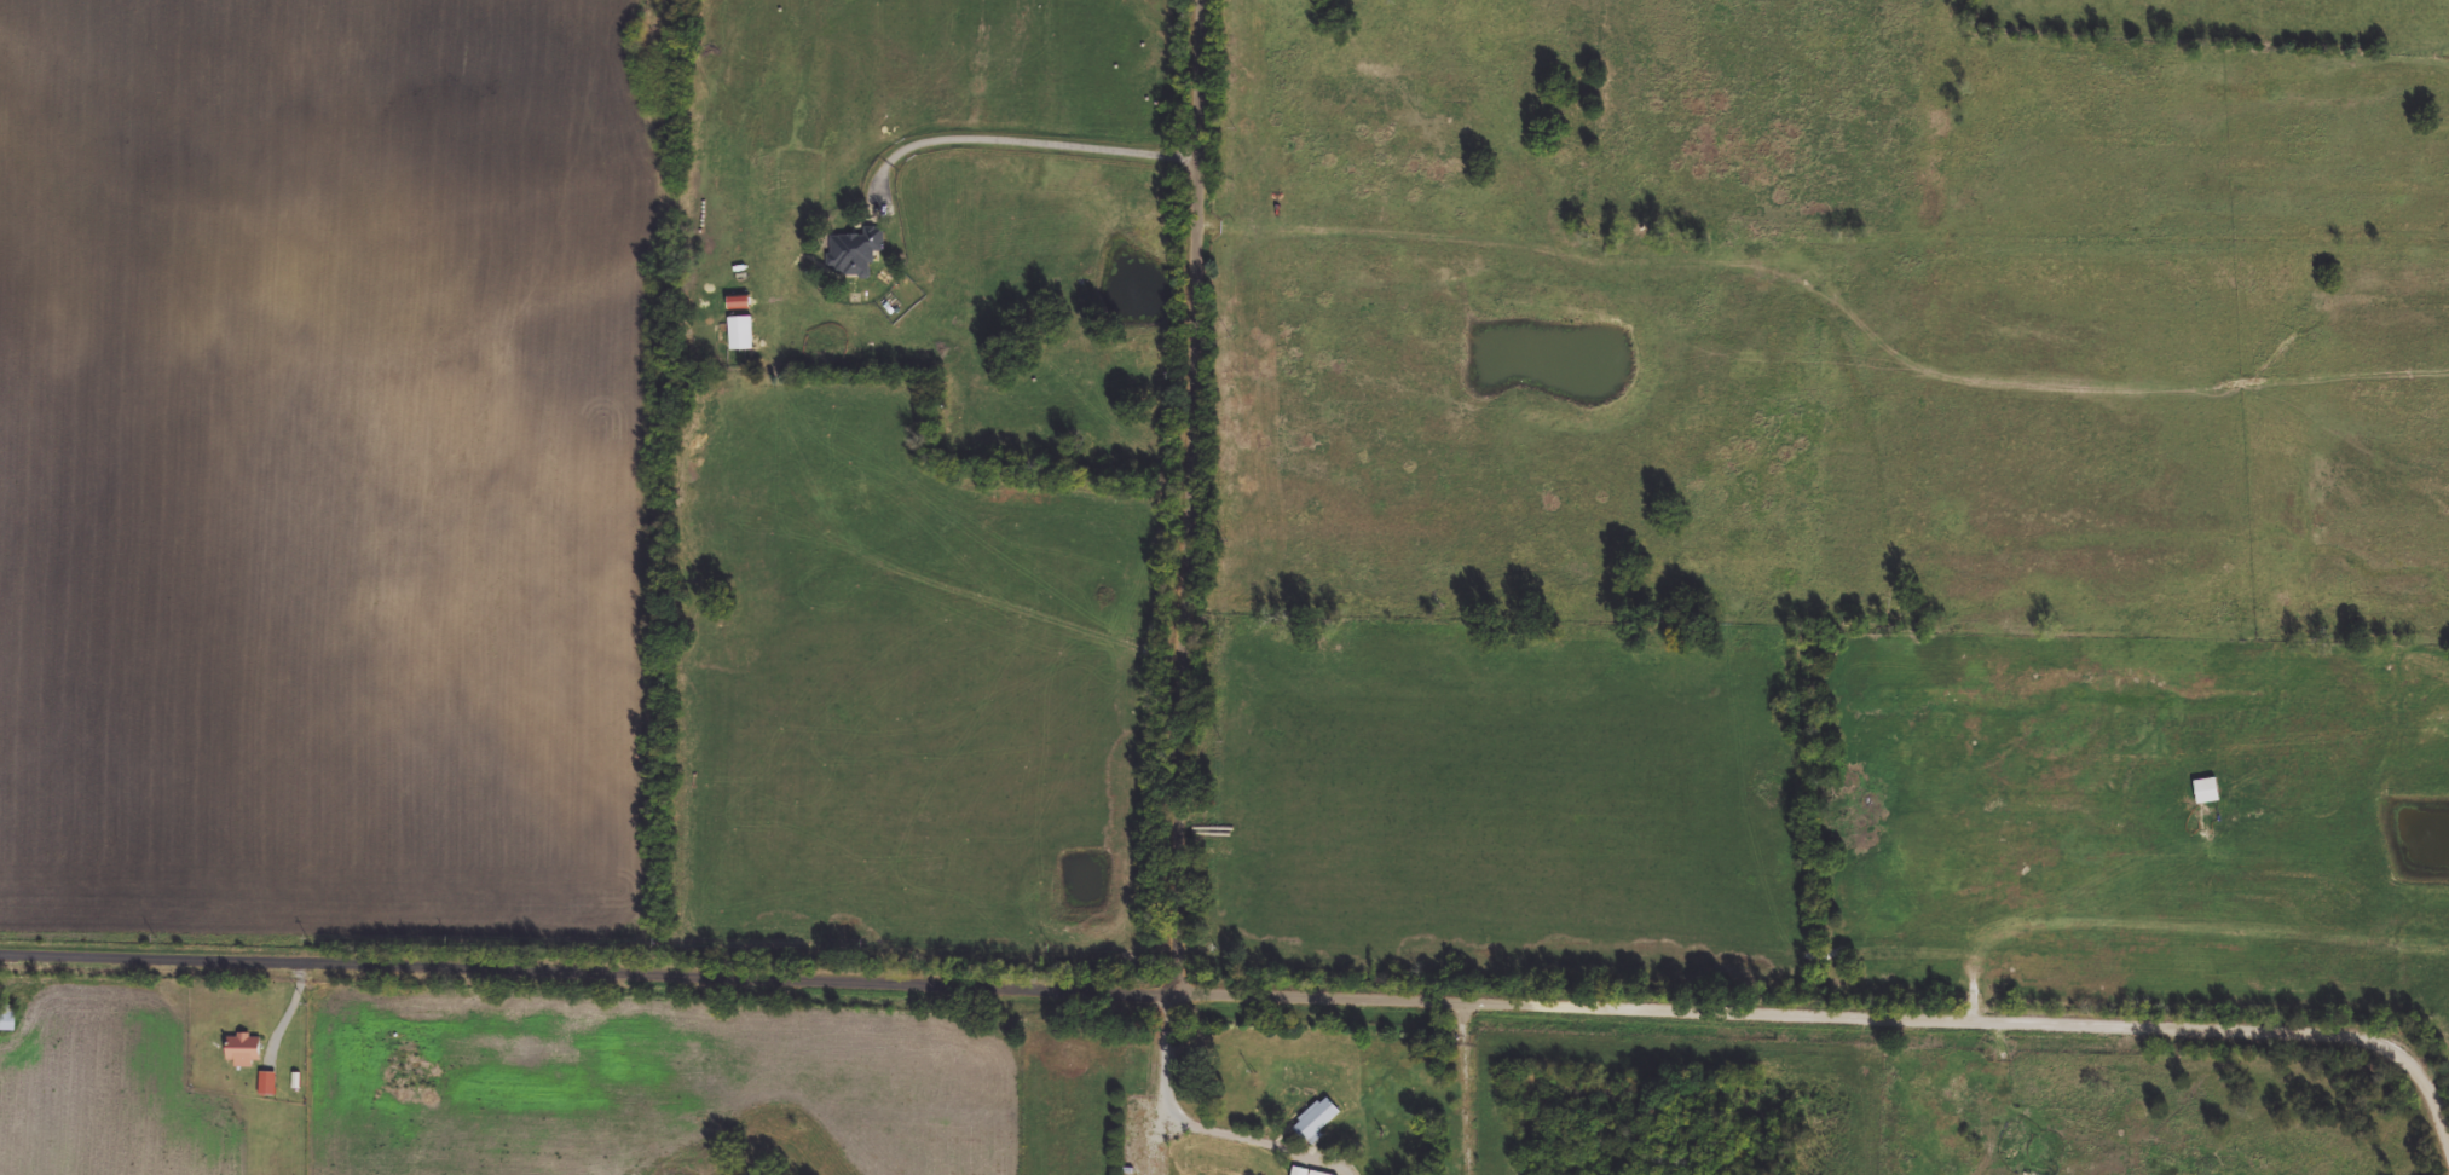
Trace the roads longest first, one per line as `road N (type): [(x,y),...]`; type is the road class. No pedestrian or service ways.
road 1 (residential): [(2448,1128),(2424,1066),(2366,1032),(1178,988)]
road 2 (residential): [(1178,988),(1201,0)]
road 3 (residential): [(637,962),(0,950)]
road 4 (residential): [(1178,988),(637,962)]

